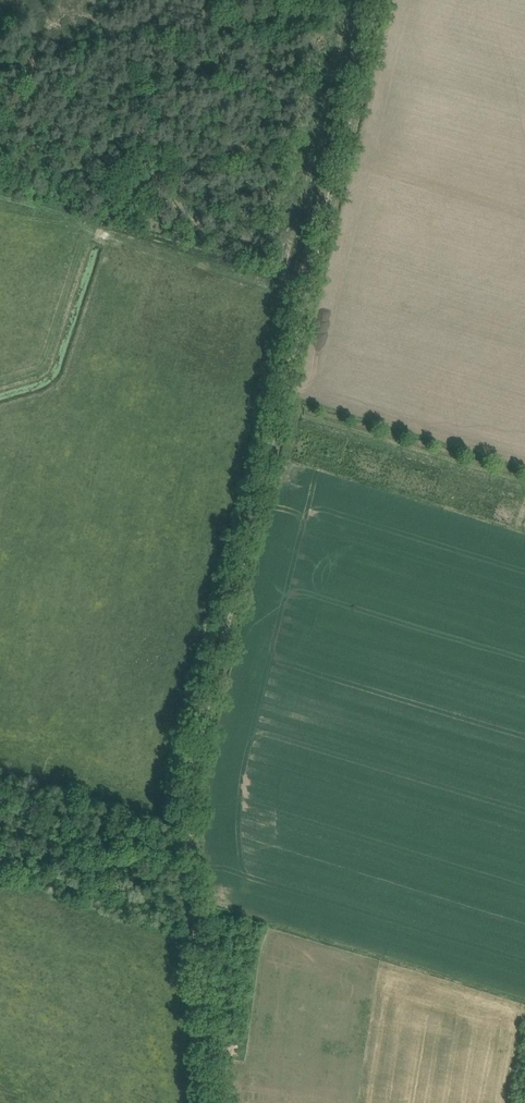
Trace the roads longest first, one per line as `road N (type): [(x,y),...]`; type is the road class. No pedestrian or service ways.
road 1 (track): [(376,0),(185,799),(214,1102)]

